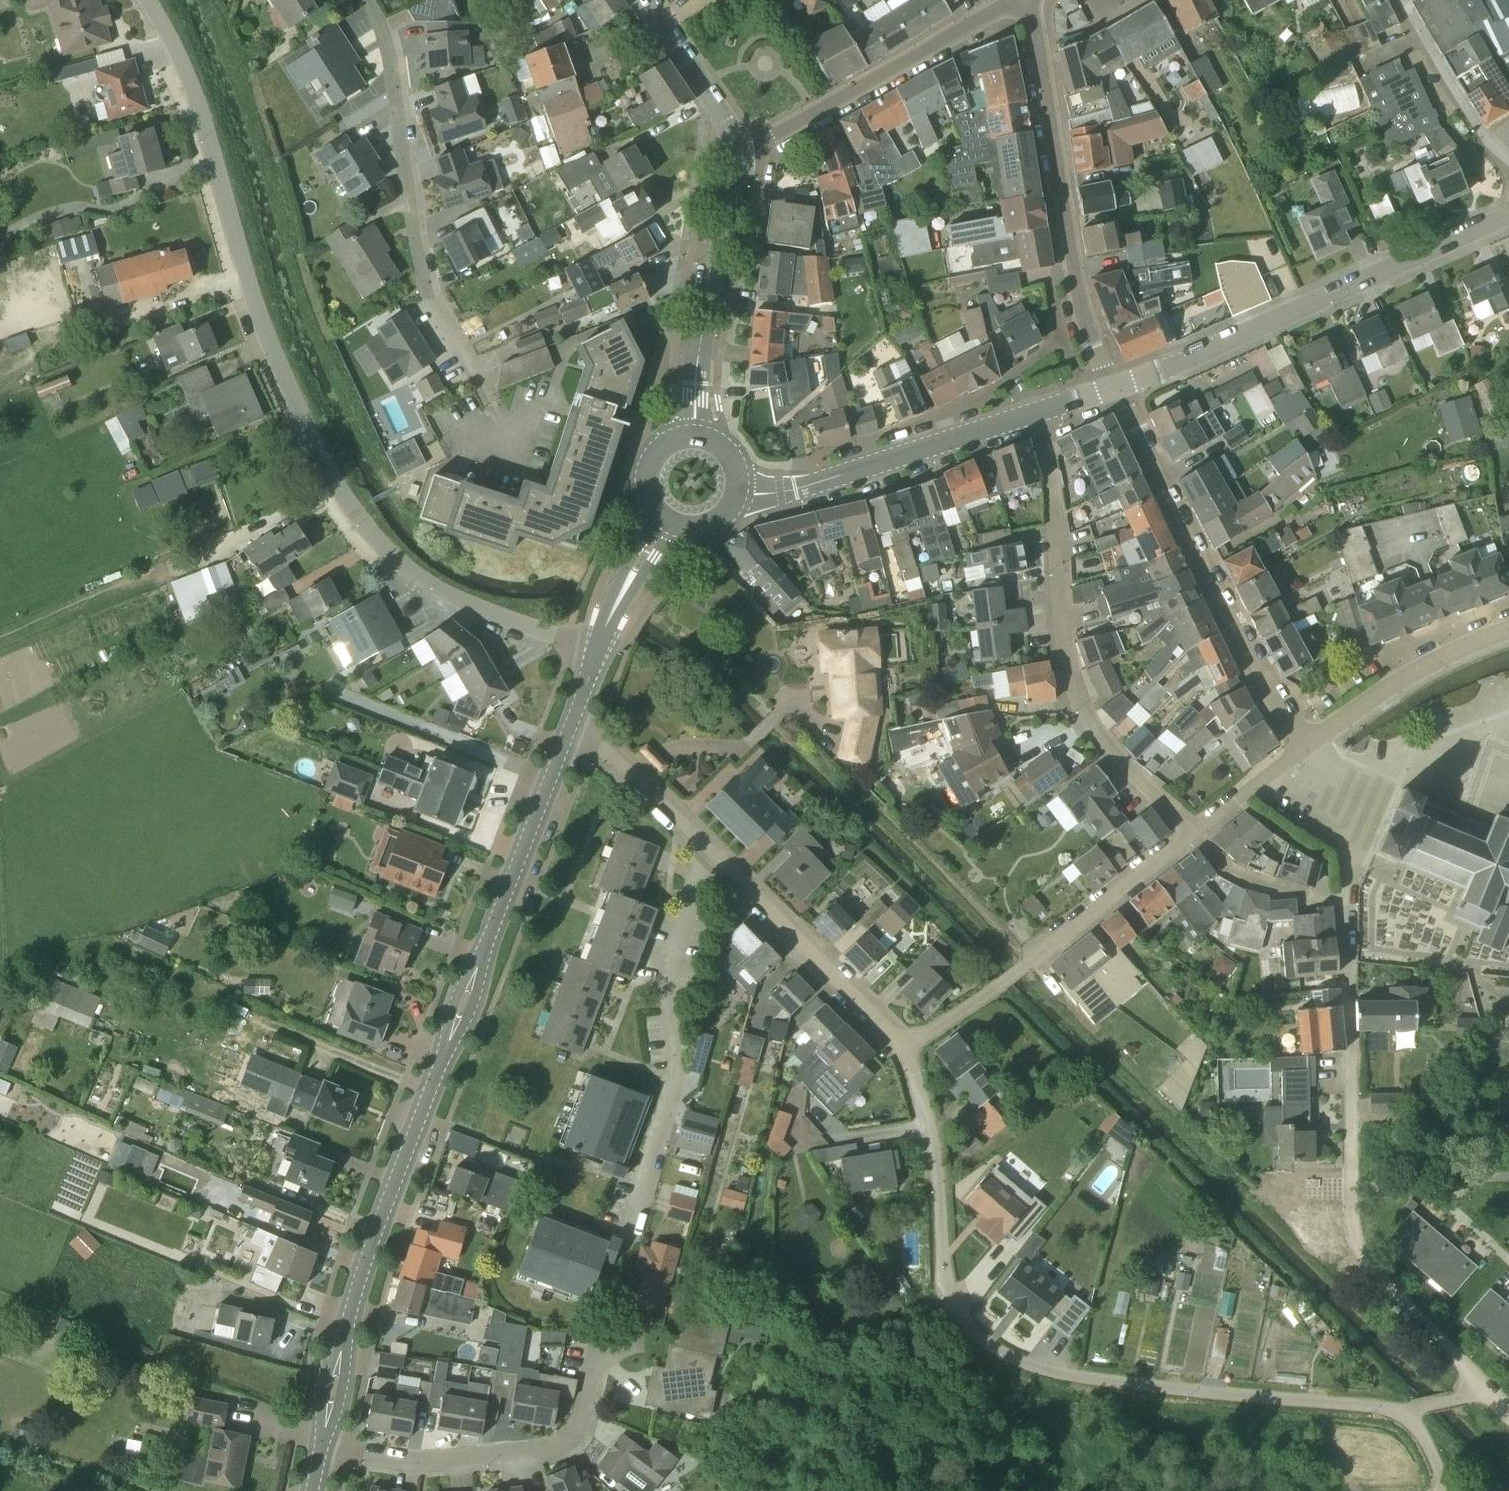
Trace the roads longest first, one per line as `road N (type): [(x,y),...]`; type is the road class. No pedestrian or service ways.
road 1 (residential): [(593,657),(448,599),(390,559),(358,524),(264,339),(189,90),(142,0)]
road 2 (tertiary): [(319,1449),(365,1258),(570,724)]
road 3 (unclassified): [(1403,1418),(1378,1406),(1069,1377),(978,1342),(946,1290),(930,1132),(899,1046)]
road 4 (residential): [(567,336),(540,434),(508,447),(422,277),(381,50),(362,0)]
road 5 (residential): [(1187,831),(1086,720),(1069,680),(1056,512),(1036,411)]
road 6 (residential): [(1353,1185),(1348,897),(1298,746)]
road 7 (residential): [(1111,386),(1508,214)]
road 8 (residential): [(1298,746),(1111,386)]
road 9 (residential): [(624,1243),(676,1078),(668,989),(709,854)]
road 10 (residential): [(1111,386),(1082,317),(1025,0)]
road 11 (residential): [(899,1046),(1029,963),(1187,831)]
road 12 (residential): [(319,1449),(403,1463),(549,1448),(575,1430),(594,1353)]
road 13 (tertiary): [(1014,0),(741,150)]
road 14 (residential): [(738,488),(810,486),(1036,411)]
road 15 (tertiary): [(695,437),(700,335),(741,150)]
road 16 (residential): [(899,1046),(709,854)]
road 17 (residential): [(1485,1391),(1363,1263),(1353,1201)]
road 18 (residential): [(1298,746),(1423,666),(1508,633)]
road 19 (residential): [(1508,173),(1479,139),(1401,0)]
road 20 (residential): [(709,854),(570,724)]
road 21 (residential): [(741,150),(649,0)]
road 22 (tertiary): [(593,657),(621,591),(666,521)]
road 23 (residential): [(1187,831),(1298,746)]
road 24 (tertiary): [(695,437),(670,443),(650,464),(648,496),(666,521)]

